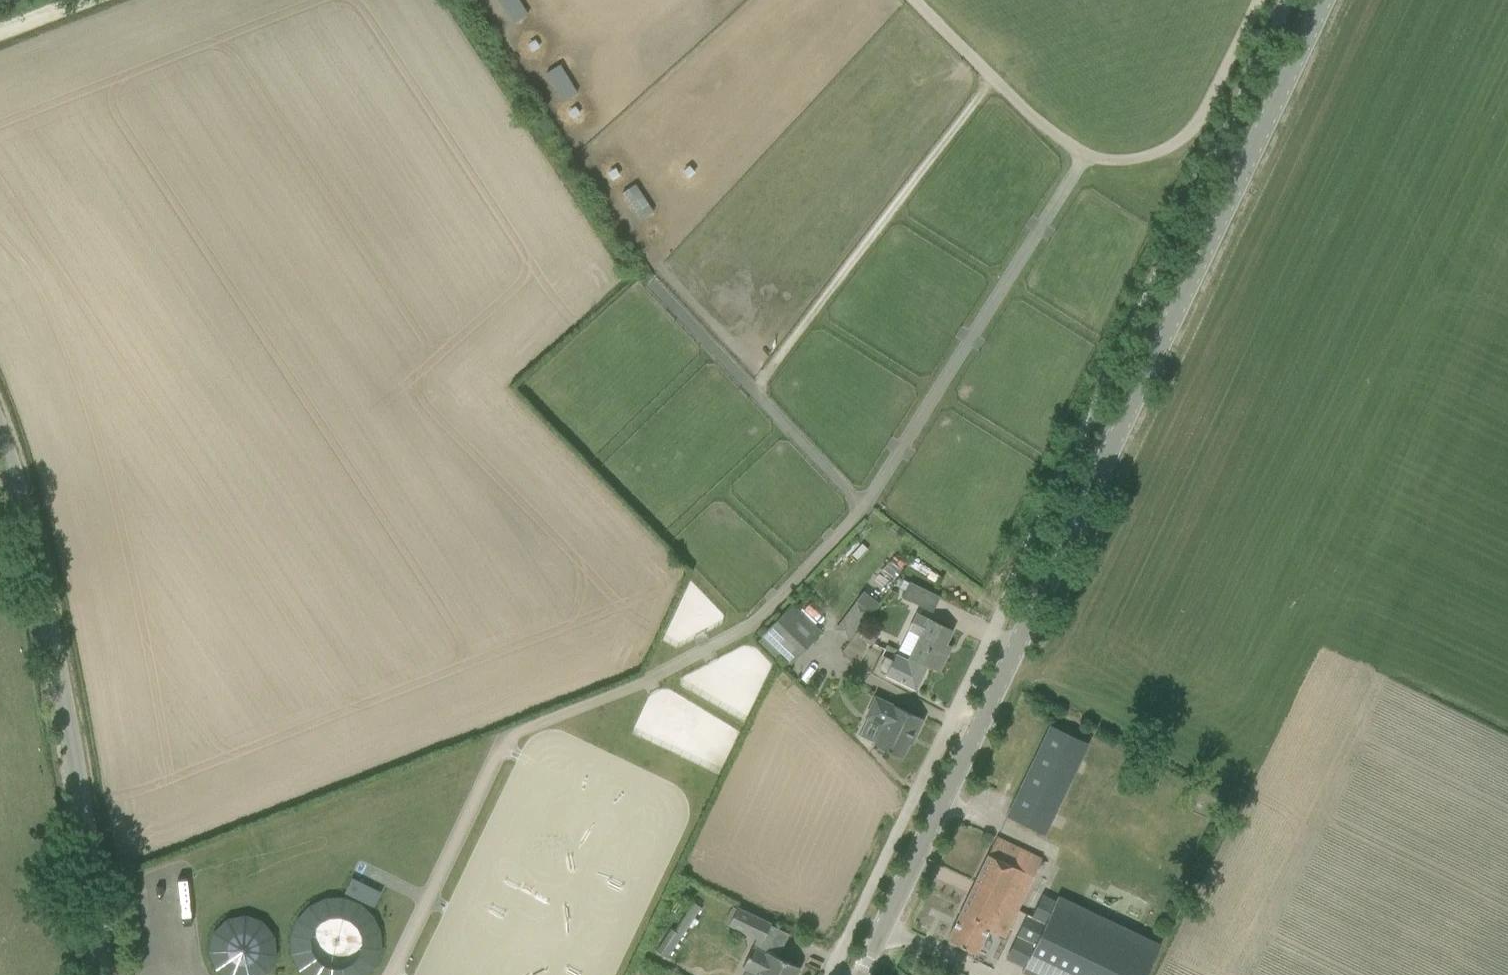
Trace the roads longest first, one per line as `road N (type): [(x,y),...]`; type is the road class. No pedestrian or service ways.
road 1 (tertiary): [(859,974),(1324,0)]
road 2 (unclassified): [(101,974),(73,761),(33,555),(0,441)]

